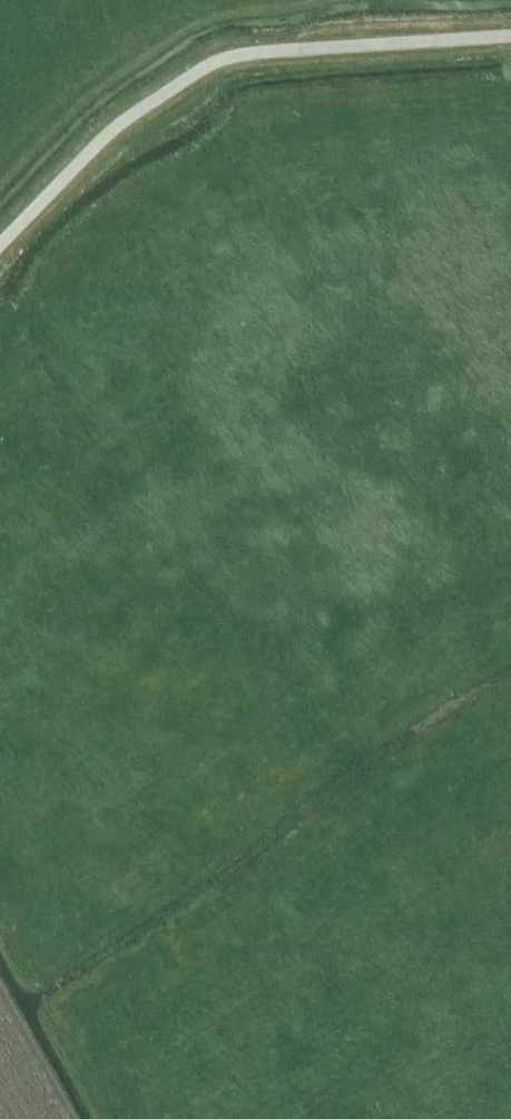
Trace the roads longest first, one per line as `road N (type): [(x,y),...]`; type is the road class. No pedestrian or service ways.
road 1 (unclassified): [(0,244),(115,127),(224,58),(510,35)]

